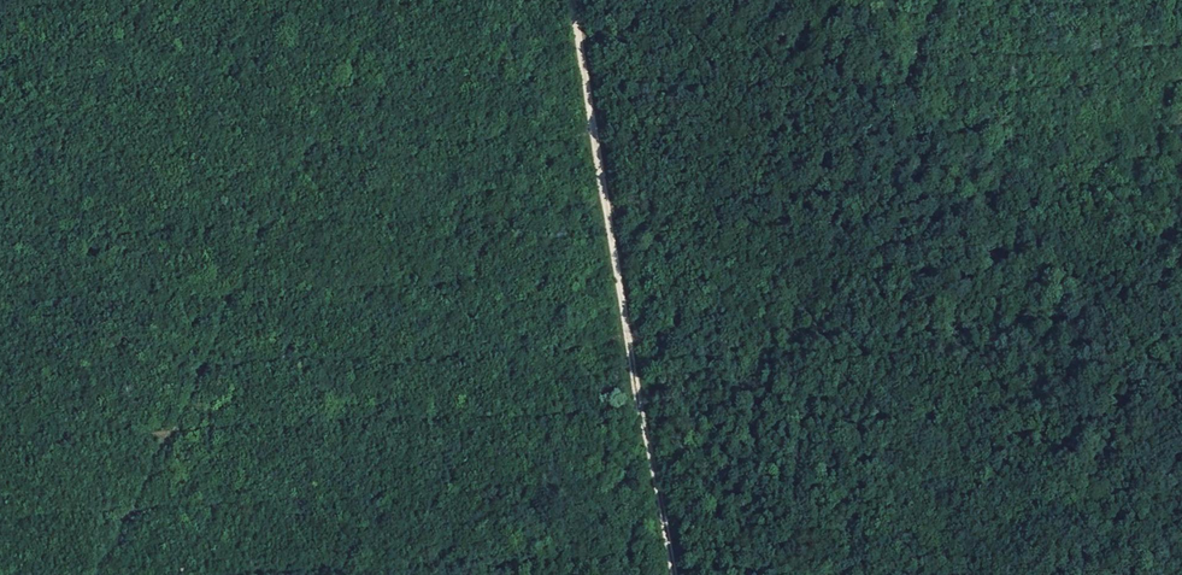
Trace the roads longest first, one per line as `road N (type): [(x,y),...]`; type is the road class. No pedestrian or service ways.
road 1 (track): [(571,0),(670,574)]

